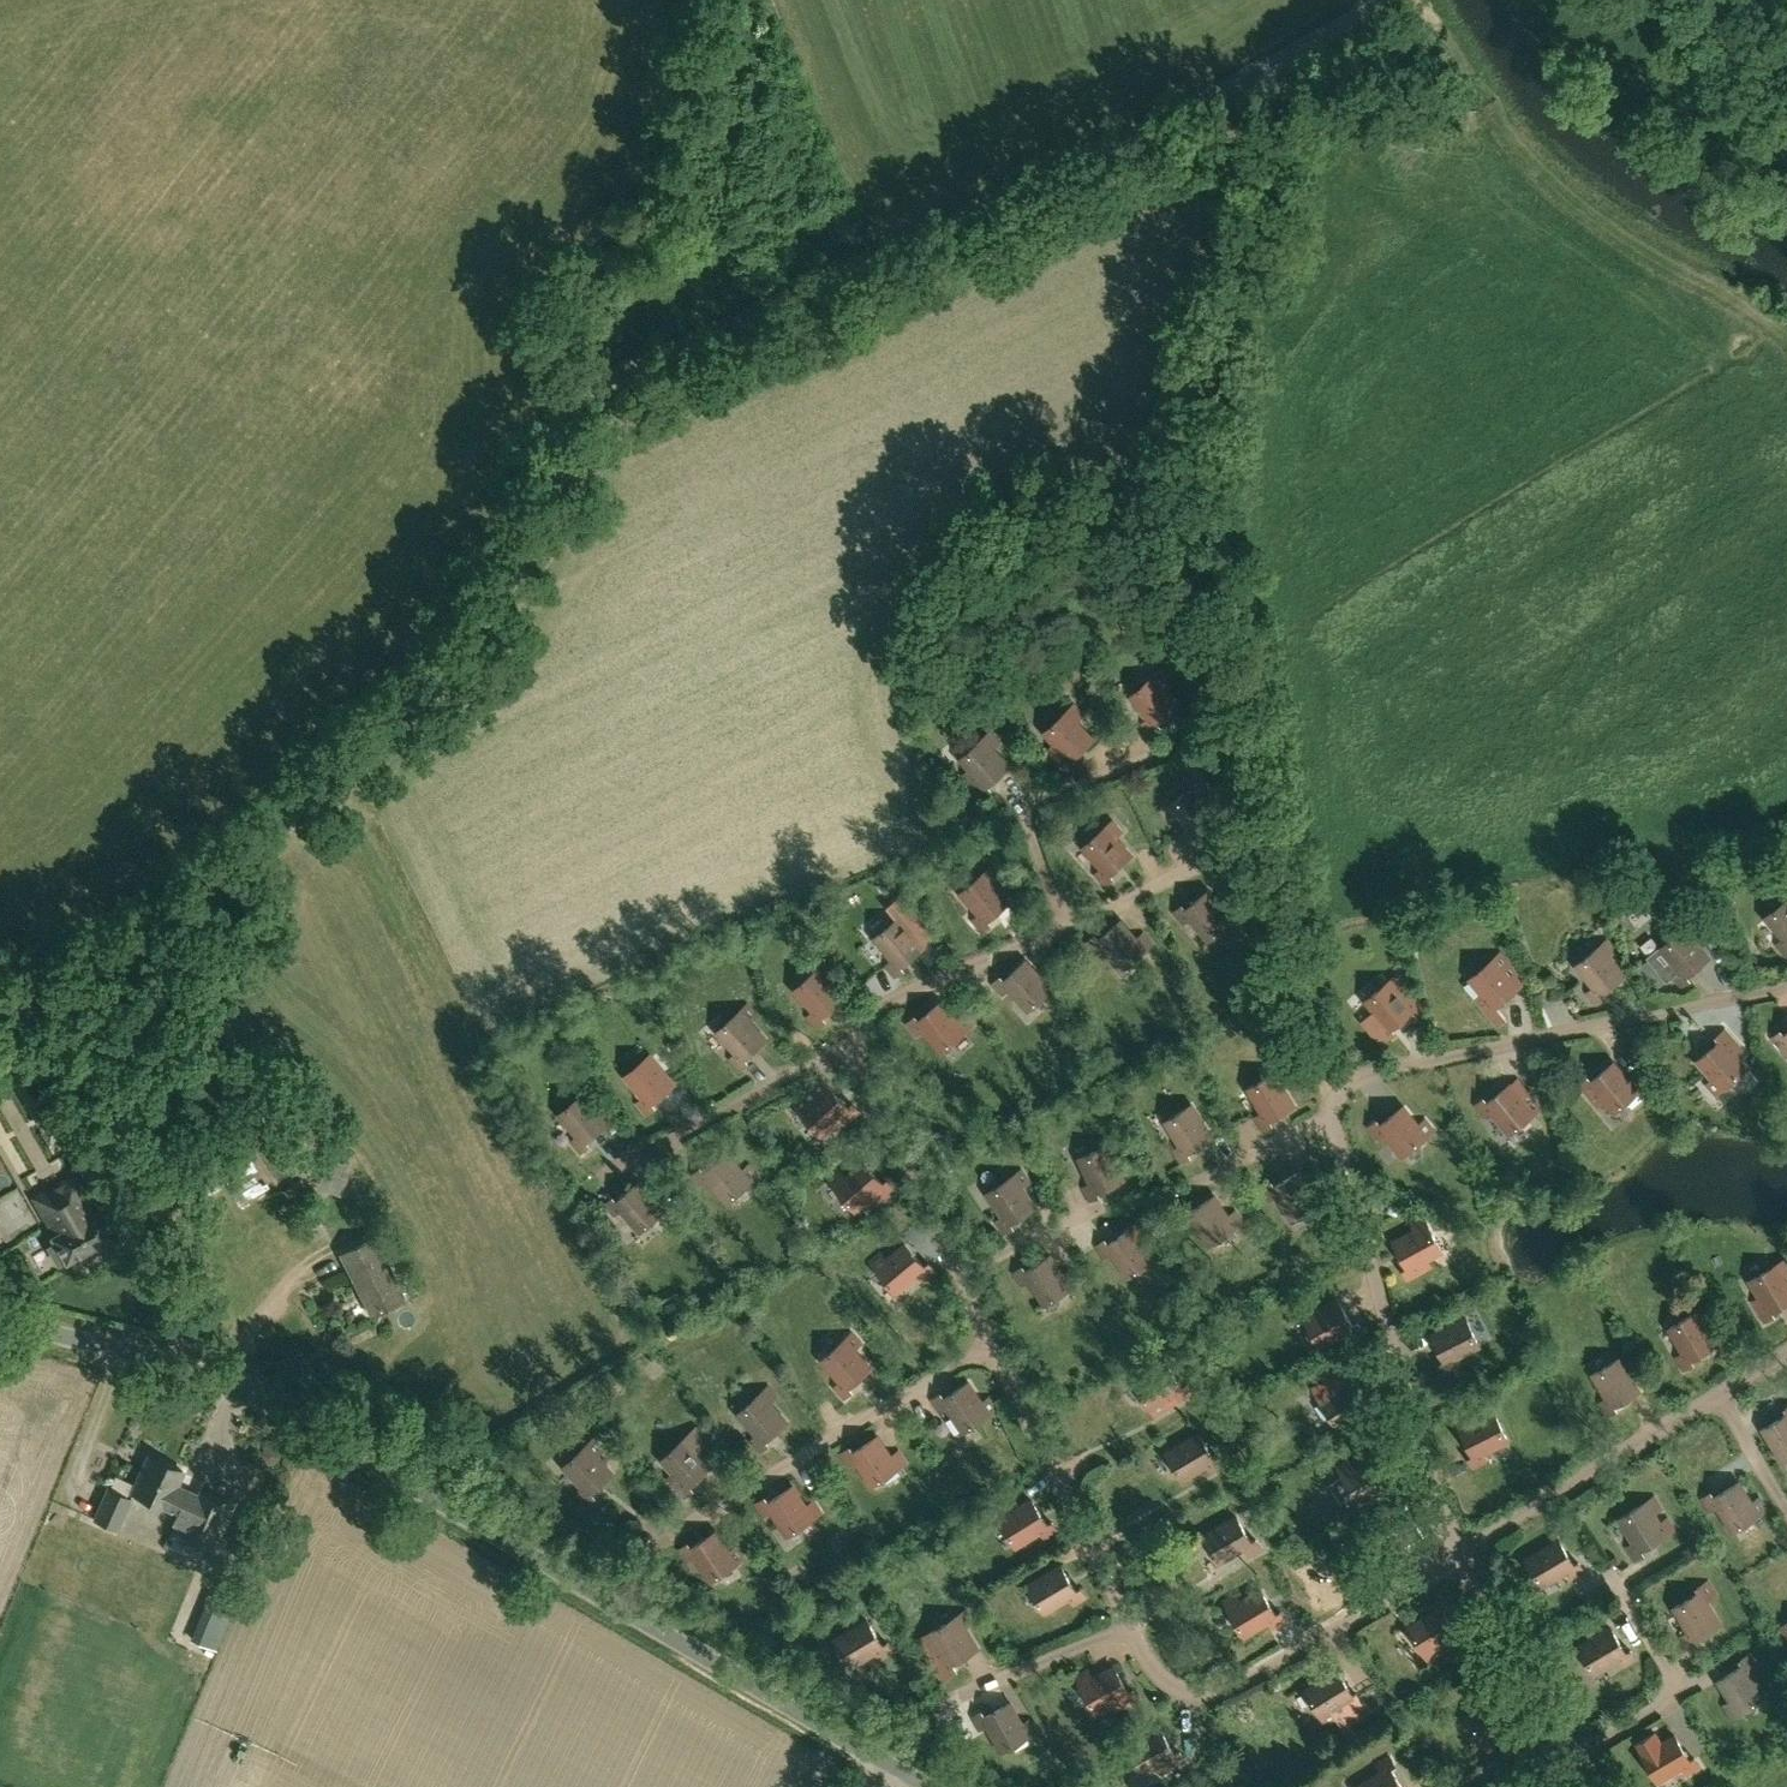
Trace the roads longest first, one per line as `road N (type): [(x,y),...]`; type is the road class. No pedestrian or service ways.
road 1 (unclassified): [(0,1024),(181,909),(398,713),(468,638),(537,541),(564,421),(577,404),(1384,0)]
road 2 (unclassified): [(927,1786),(266,1404),(192,1372),(0,1322)]
road 3 (track): [(564,421),(555,328),(573,292),(666,198),(702,132),(727,32),(725,0)]
road 4 (track): [(52,997),(228,1298),(241,1348),(233,1389)]
road 5 (track): [(1786,93),(1698,0)]

